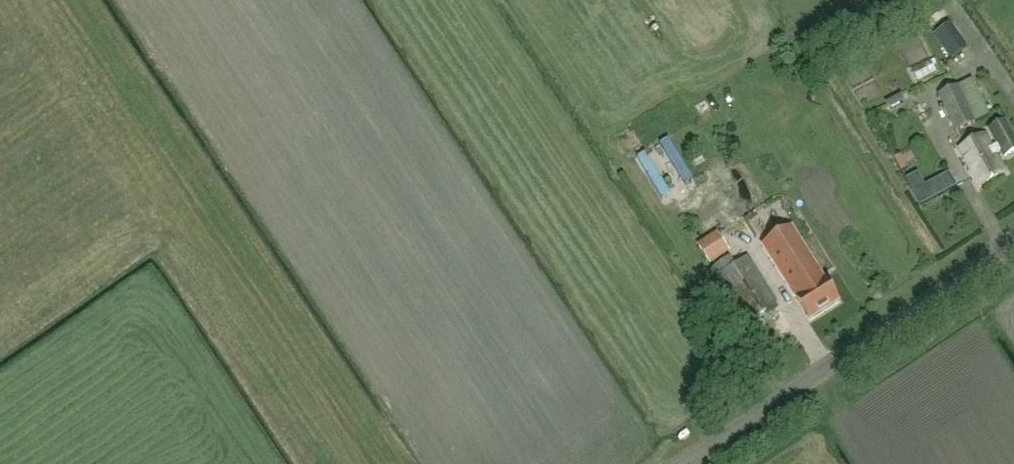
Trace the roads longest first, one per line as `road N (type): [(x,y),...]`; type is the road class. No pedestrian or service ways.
road 1 (unclassified): [(677,463),(1013,238)]

